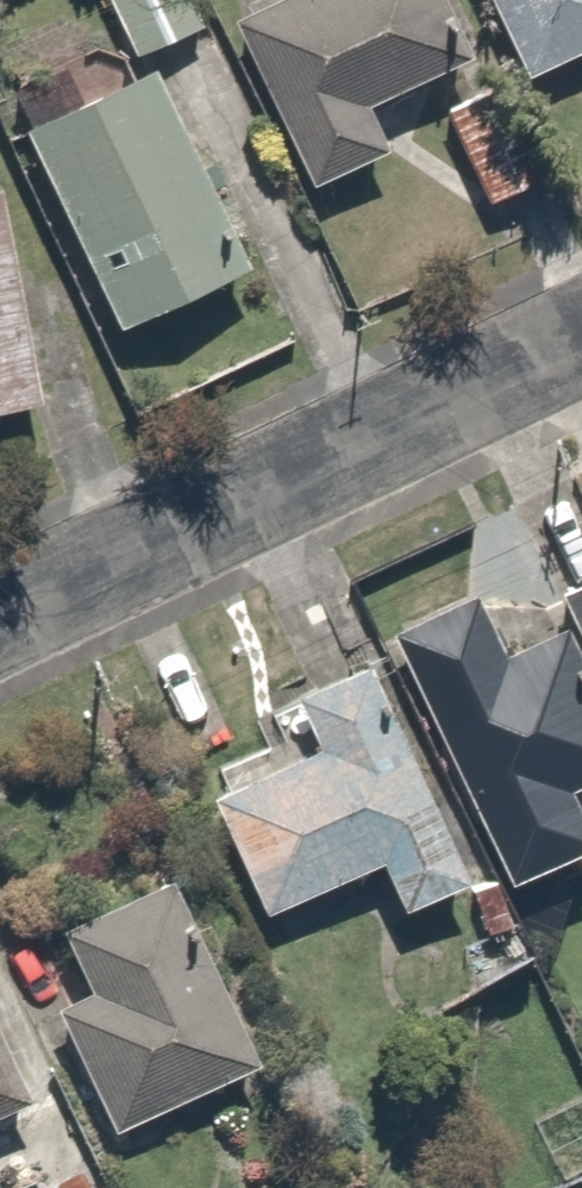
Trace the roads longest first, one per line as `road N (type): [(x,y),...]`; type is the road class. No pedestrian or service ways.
road 1 (residential): [(581,340),(0,620)]

